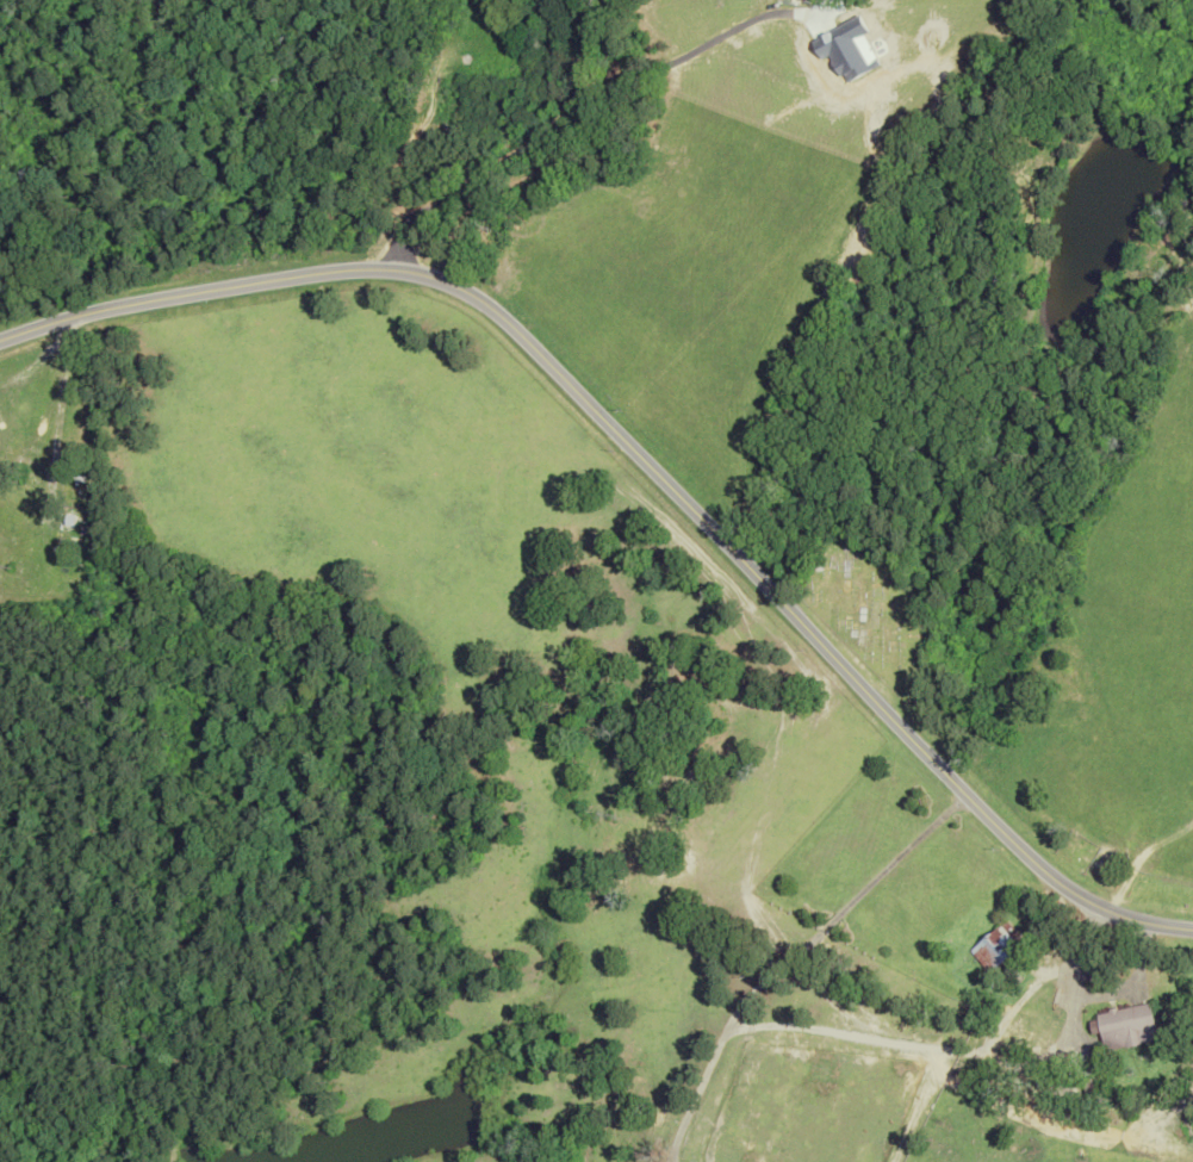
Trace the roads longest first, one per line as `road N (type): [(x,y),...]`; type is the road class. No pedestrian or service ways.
road 1 (secondary): [(1192,929),(1106,909),(1038,865),(518,335),(460,290),(409,272),(302,274),(102,309),(0,340)]

